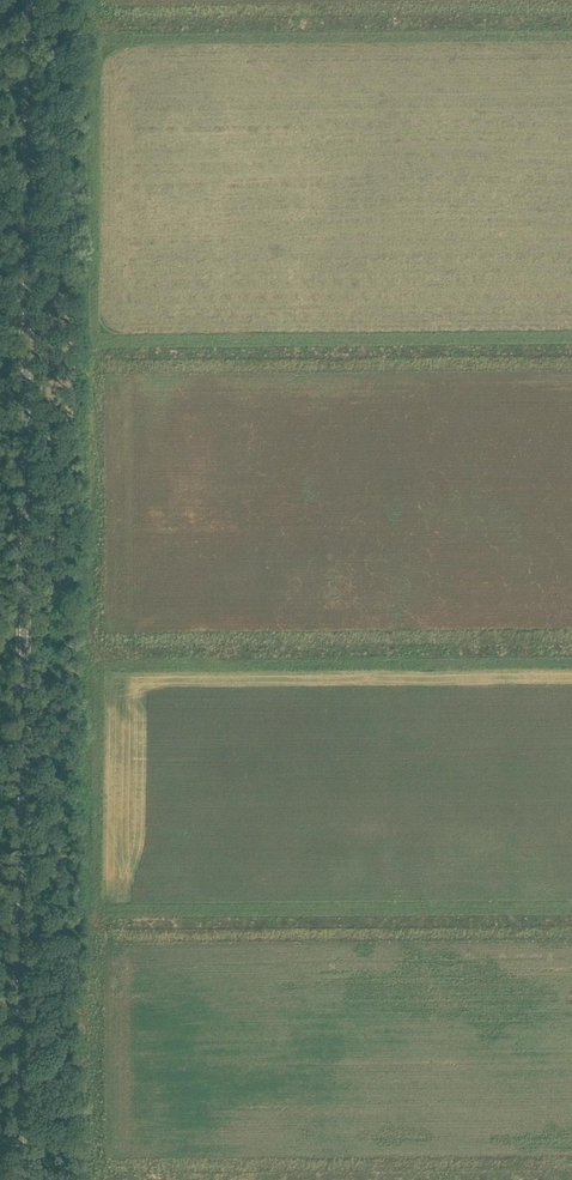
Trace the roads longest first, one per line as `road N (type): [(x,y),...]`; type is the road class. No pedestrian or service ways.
road 1 (secondary): [(19,1179),(30,0)]

